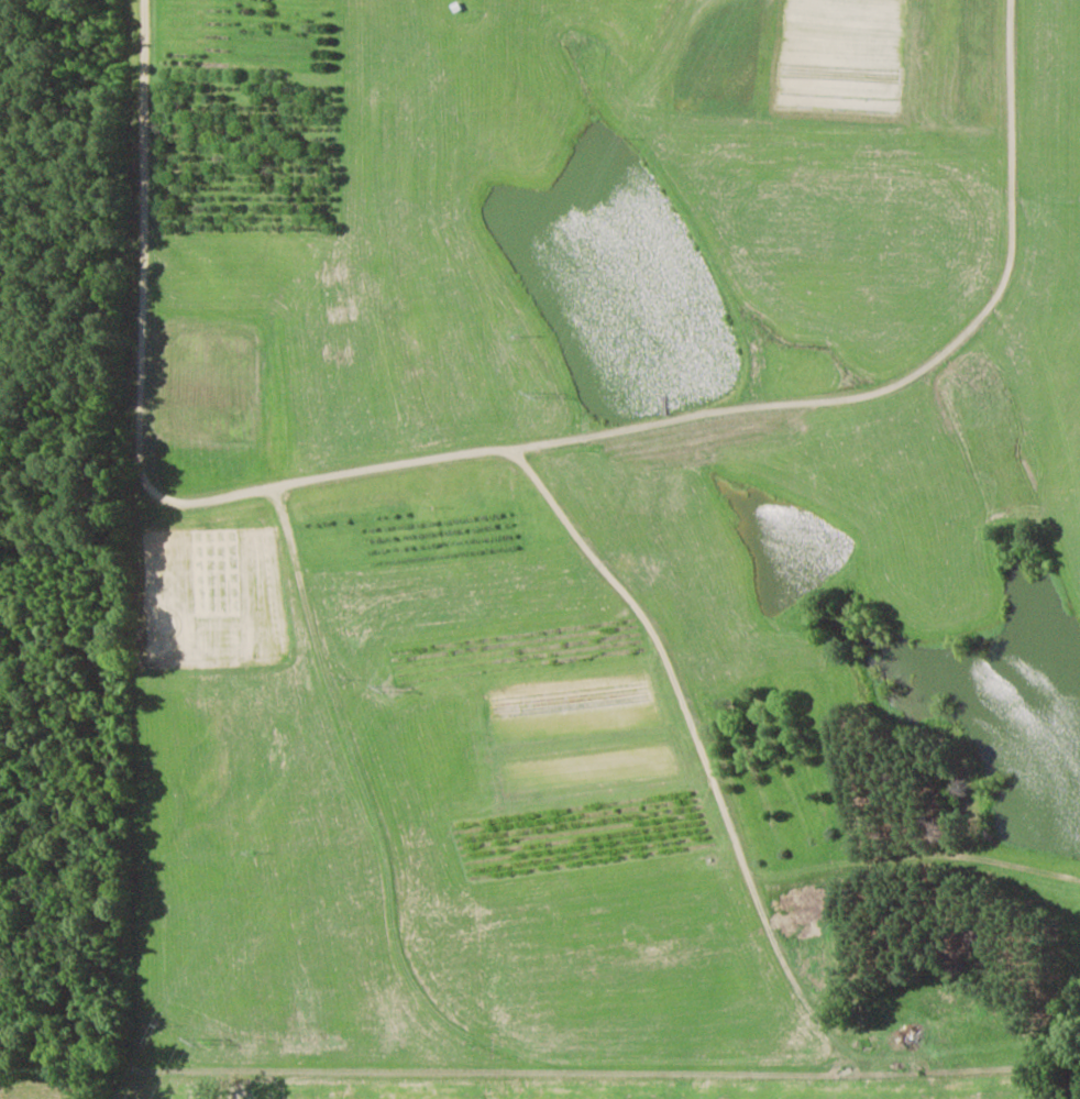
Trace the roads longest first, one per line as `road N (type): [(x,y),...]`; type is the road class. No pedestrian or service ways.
road 1 (residential): [(169,487),(142,360),(134,0)]

